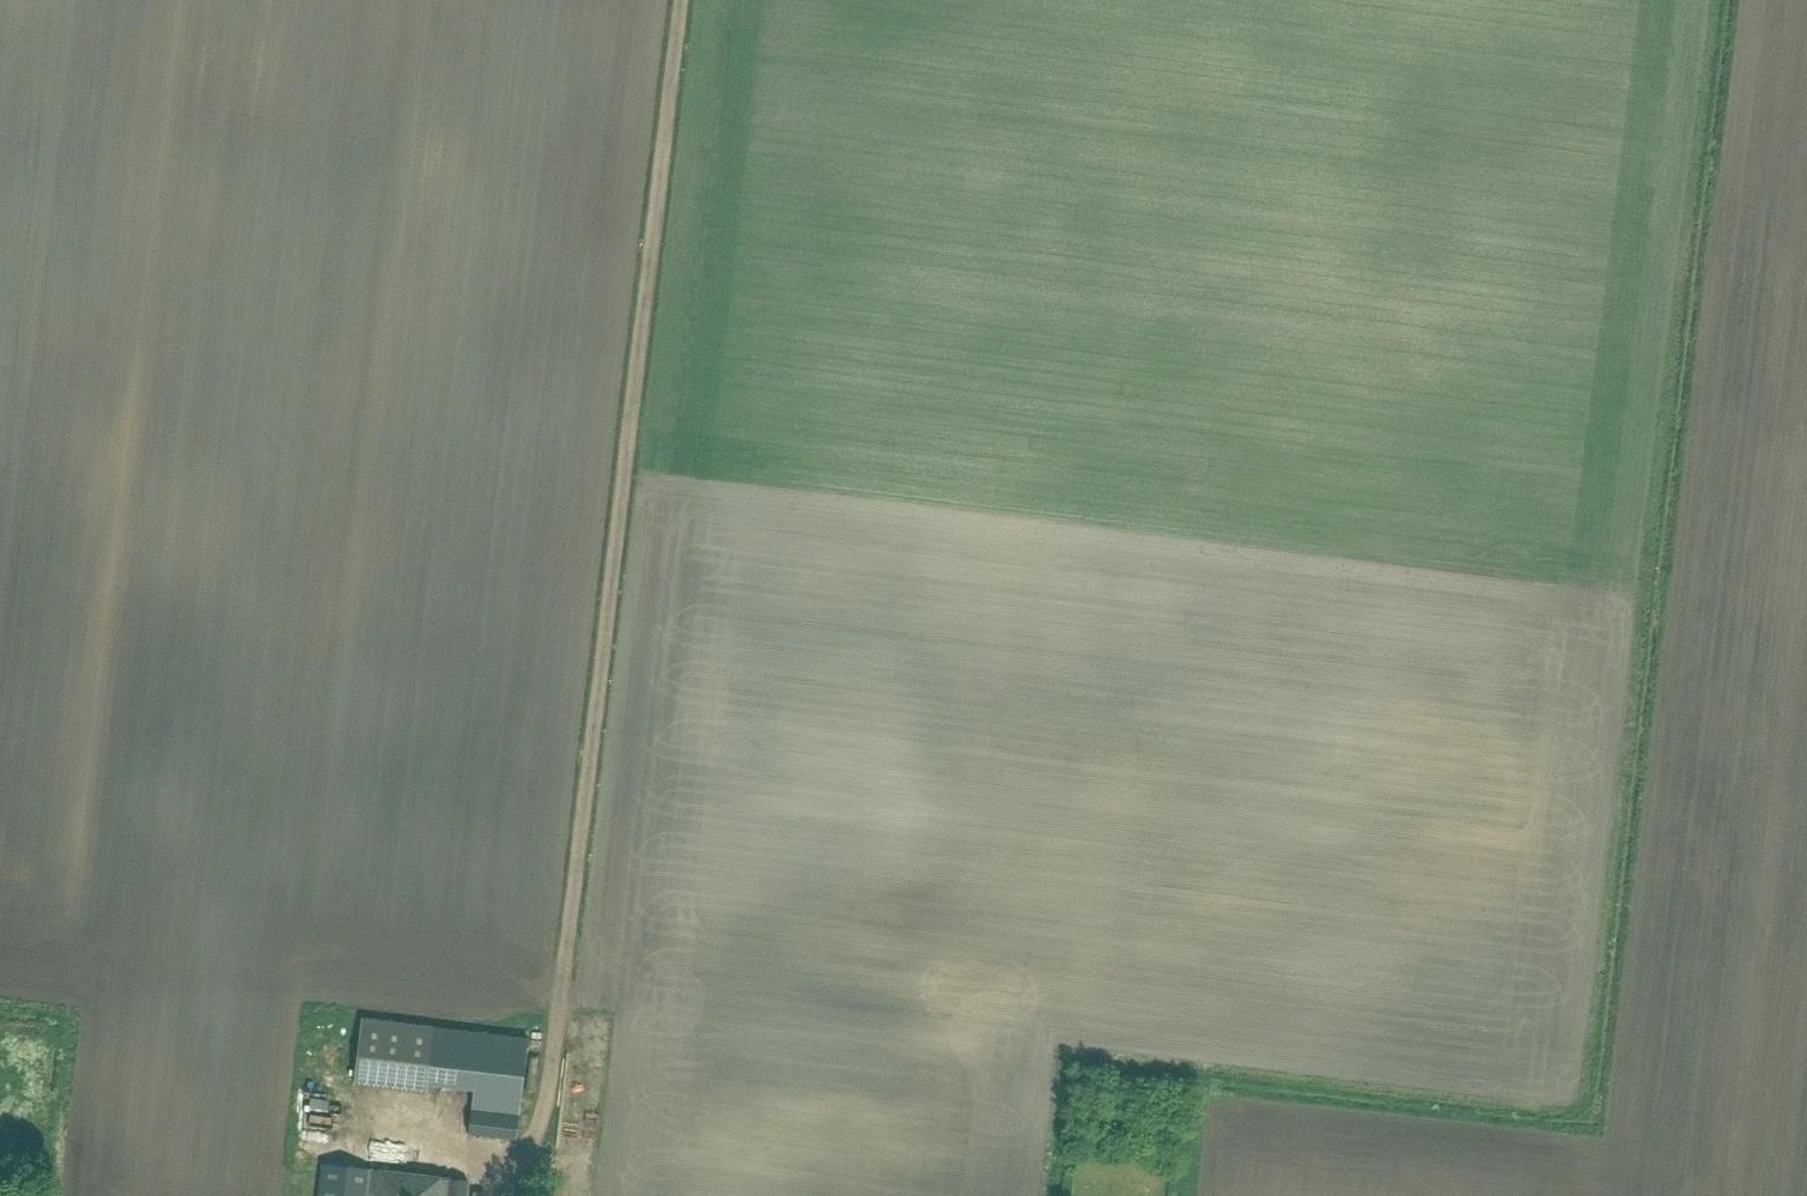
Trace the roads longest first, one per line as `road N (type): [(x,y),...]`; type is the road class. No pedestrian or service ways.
road 1 (track): [(682,0),(551,1077),(541,1134),(500,1195)]

